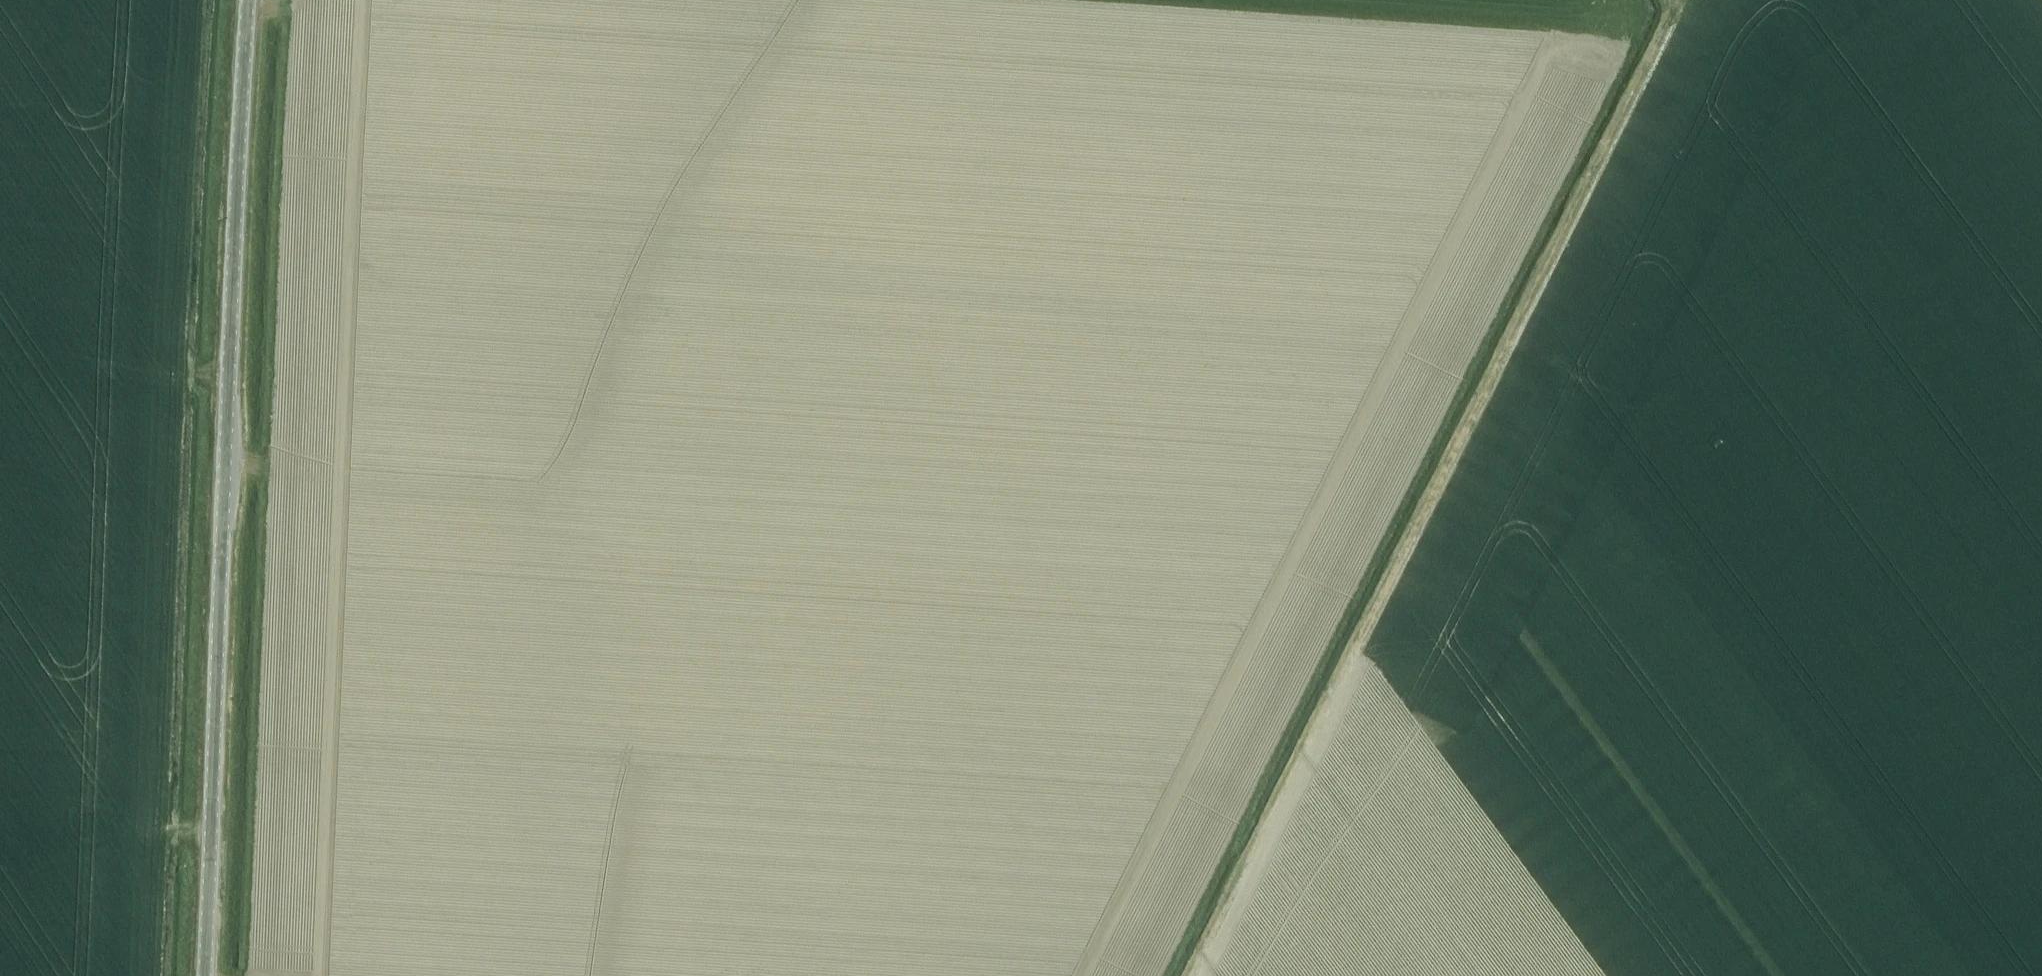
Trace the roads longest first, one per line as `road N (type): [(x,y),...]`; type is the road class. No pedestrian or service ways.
road 1 (tertiary): [(202,975),(250,0)]

